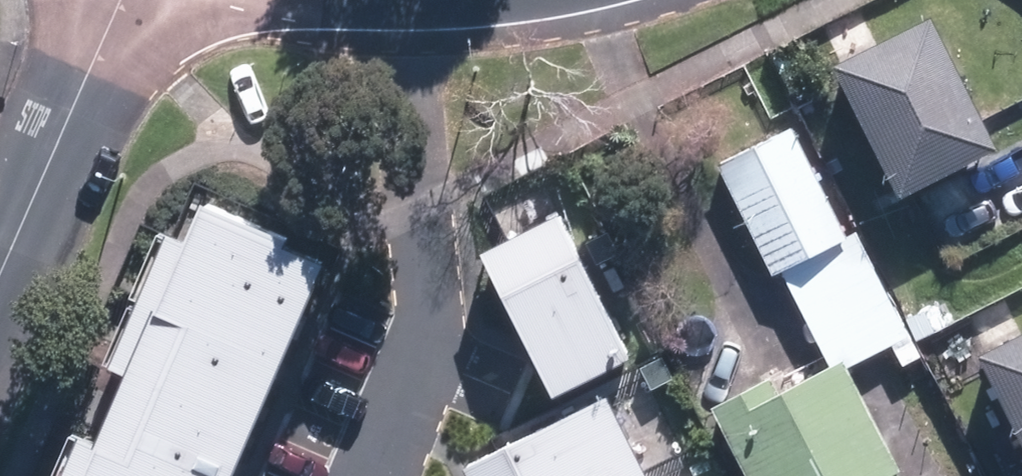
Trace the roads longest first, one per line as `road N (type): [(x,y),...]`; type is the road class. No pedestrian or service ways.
road 1 (residential): [(0,270),(122,0)]

